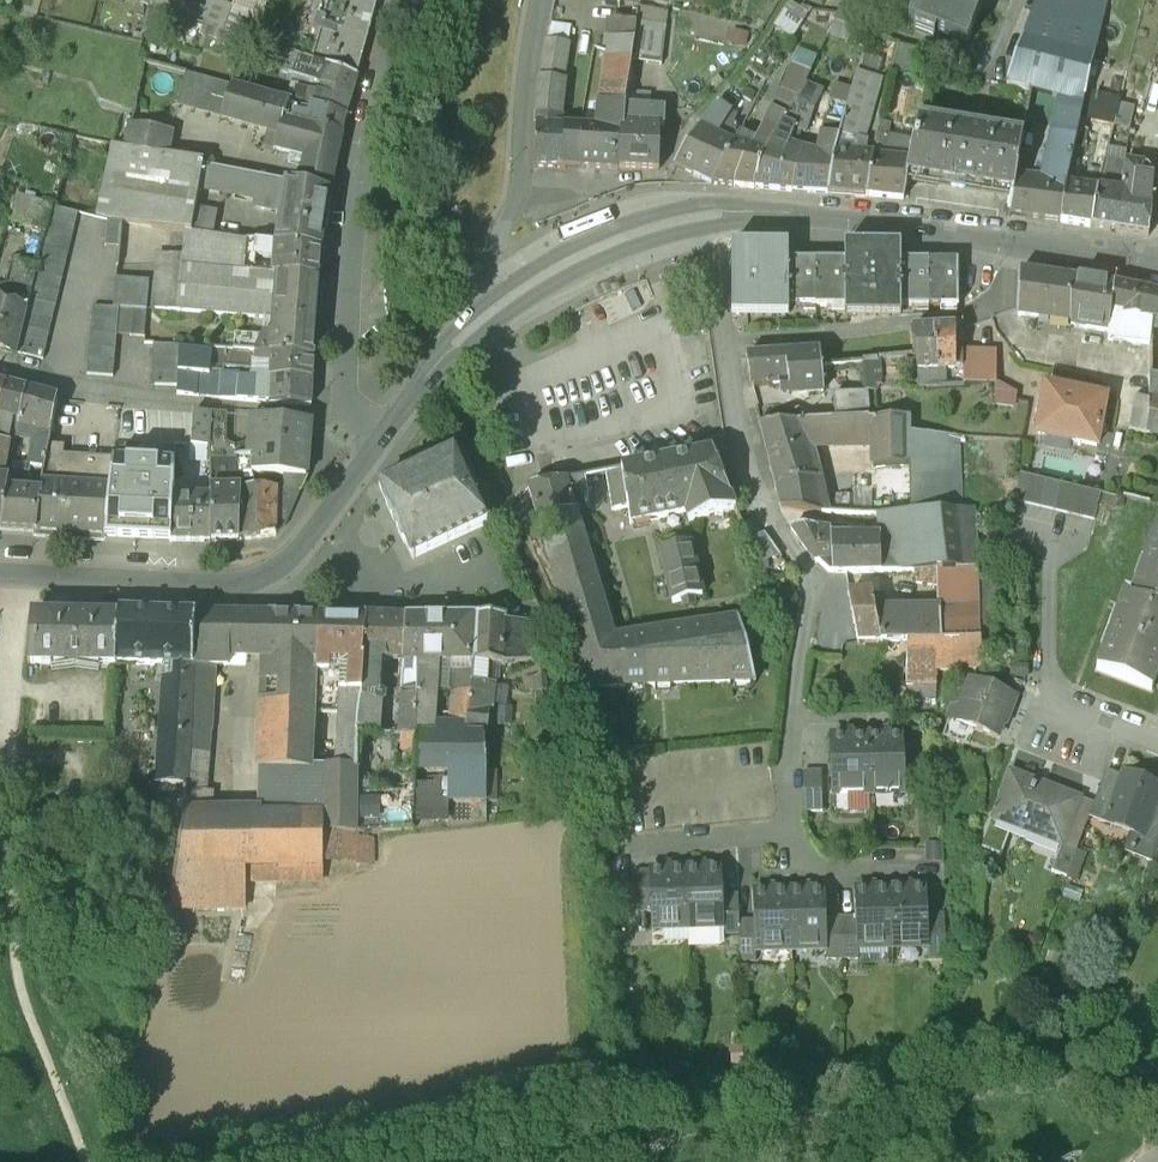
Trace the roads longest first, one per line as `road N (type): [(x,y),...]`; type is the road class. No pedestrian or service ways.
road 1 (residential): [(723,337),(765,516),(814,586),(788,781),(789,839),(632,853)]
road 2 (tertiary): [(0,576),(258,577),(297,559),(380,439)]
road 3 (residential): [(395,0),(358,208),(347,413)]
road 4 (residential): [(0,372),(216,408),(347,413)]
road 5 (residential): [(1026,243),(1002,305),(974,318),(723,337)]
road 6 (tertiary): [(716,215),(856,219),(1026,243)]
road 7 (residential): [(507,293),(495,260),(515,205),(540,0)]
road 8 (tertiary): [(507,293),(569,253),(634,227),(716,215)]
road 9 (tertiary): [(380,439),(507,293)]
road 10 (tertiary): [(1026,243),(1157,269)]
road 11 (residential): [(716,215),(723,337)]

